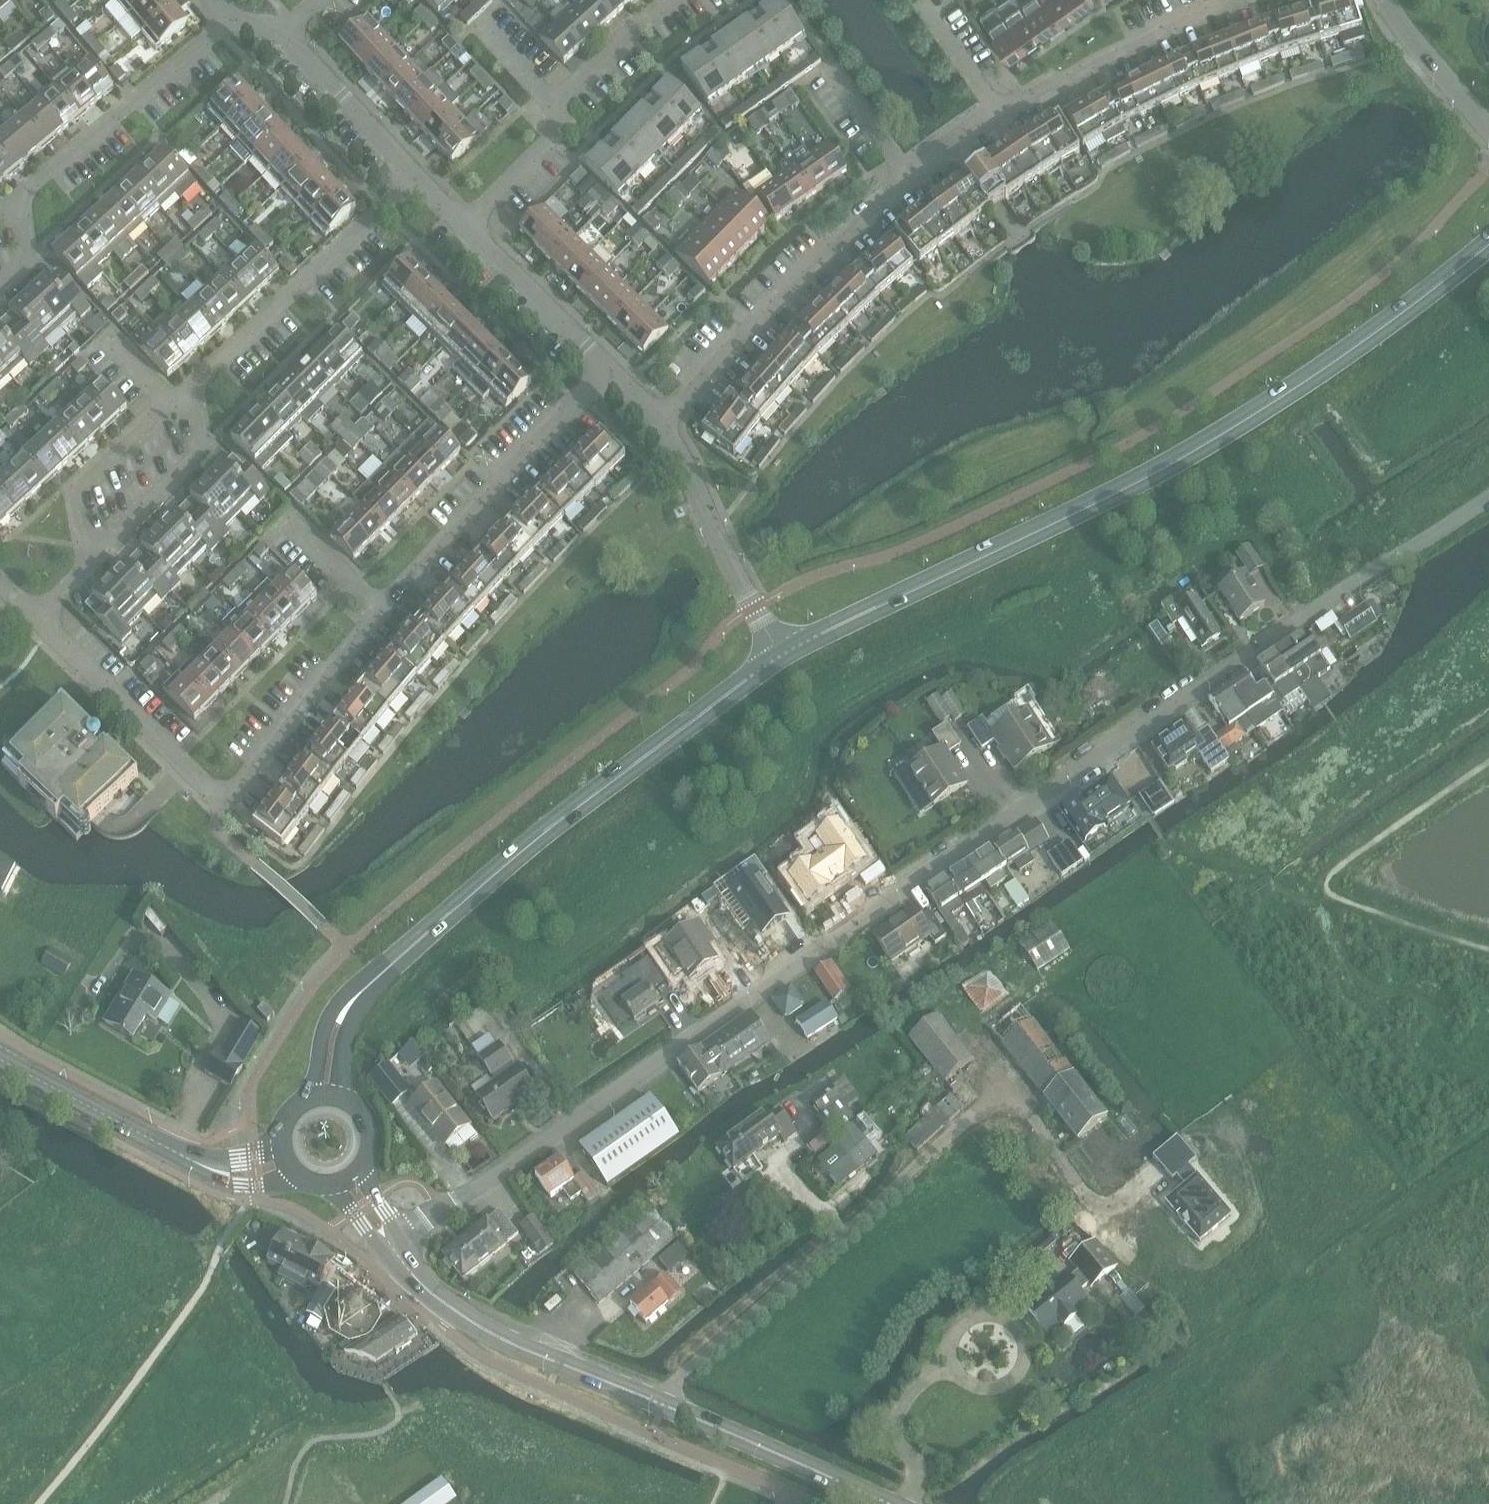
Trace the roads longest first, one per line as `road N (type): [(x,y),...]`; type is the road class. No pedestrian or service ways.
road 1 (residential): [(391,1245),(1382,567)]
road 2 (secondary): [(785,658),(1201,451),(1362,347),(1488,252)]
road 3 (residential): [(661,426),(737,334),(907,175),(998,112),(1220,0)]
road 4 (residential): [(216,791),(240,786),(380,611),(606,370)]
road 5 (secondary): [(391,1245),(438,1299),(526,1351),(883,1503)]
road 6 (secondary): [(377,978),(461,904),(785,658)]
road 7 (residential): [(464,224),(566,132),(558,107),(687,0)]
road 8 (residential): [(194,383),(421,171)]
road 9 (residential): [(21,195),(239,21)]
road 10 (residential): [(785,658),(661,426)]
road 11 (residential): [(216,791),(37,617)]
road 12 (residential): [(87,566),(75,494),(194,383)]
road 13 (residential): [(87,566),(199,451),(194,383)]
road 14 (secondary): [(0,1060),(194,1161)]
road 15 (residential): [(606,370),(464,224)]
road 16 (residential): [(421,171),(289,34)]
road 17 (residential): [(1488,130),(1388,0)]
road 18 (secondary): [(377,978),(357,985),(328,1020),(312,1098)]
road 19 (secondary): [(338,1097),(344,1042),(377,978)]

